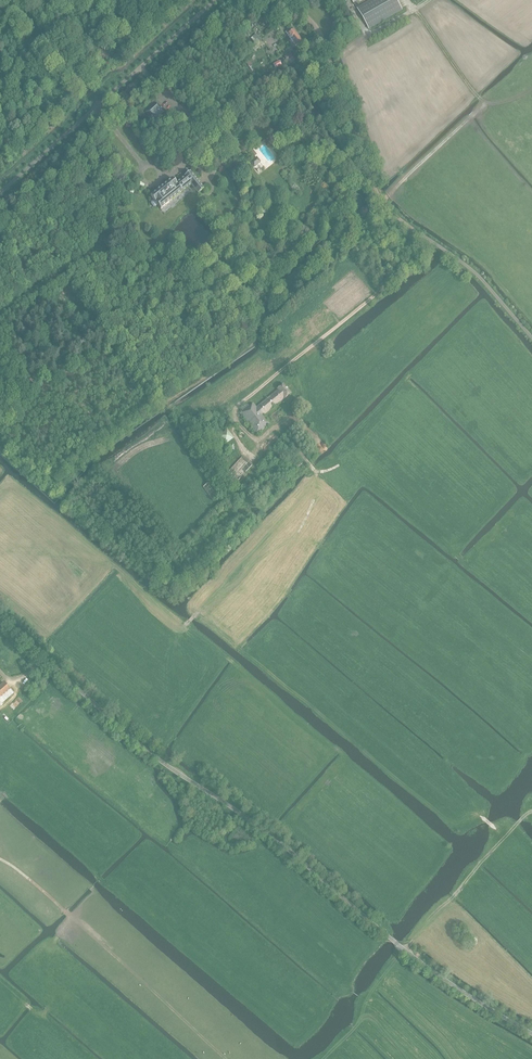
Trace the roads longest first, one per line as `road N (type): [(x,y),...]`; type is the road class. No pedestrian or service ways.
road 1 (residential): [(531,337),(482,279),(379,201),(320,32),(288,0)]
road 2 (track): [(228,1058),(0,860)]
road 3 (track): [(403,949),(531,812)]
road 4 (track): [(411,6),(479,98),(498,104),(531,87)]
road 5 (track): [(403,949),(327,1058)]

